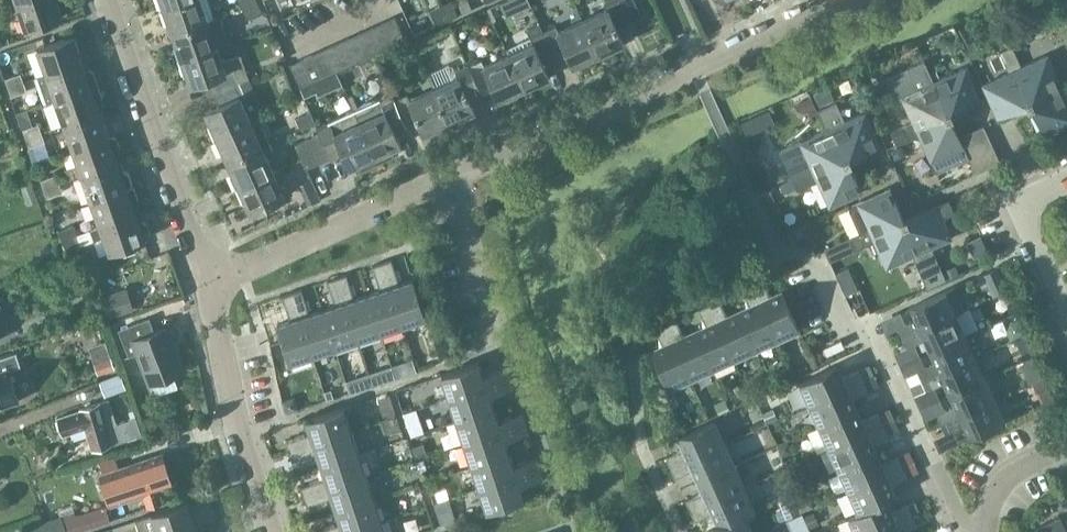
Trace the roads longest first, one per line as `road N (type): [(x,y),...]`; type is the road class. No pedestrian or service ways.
road 1 (residential): [(206,284),(840,0)]
road 2 (residential): [(988,529),(953,514),(874,346),(862,330),(843,328),(815,264)]
road 3 (residential): [(206,284),(107,0)]
road 4 (residential): [(273,531),(206,284)]
road 5 (residential): [(1066,310),(1027,221),(1041,194),(1066,183)]
road 6 (residential): [(988,529),(1003,484),(1066,446)]

